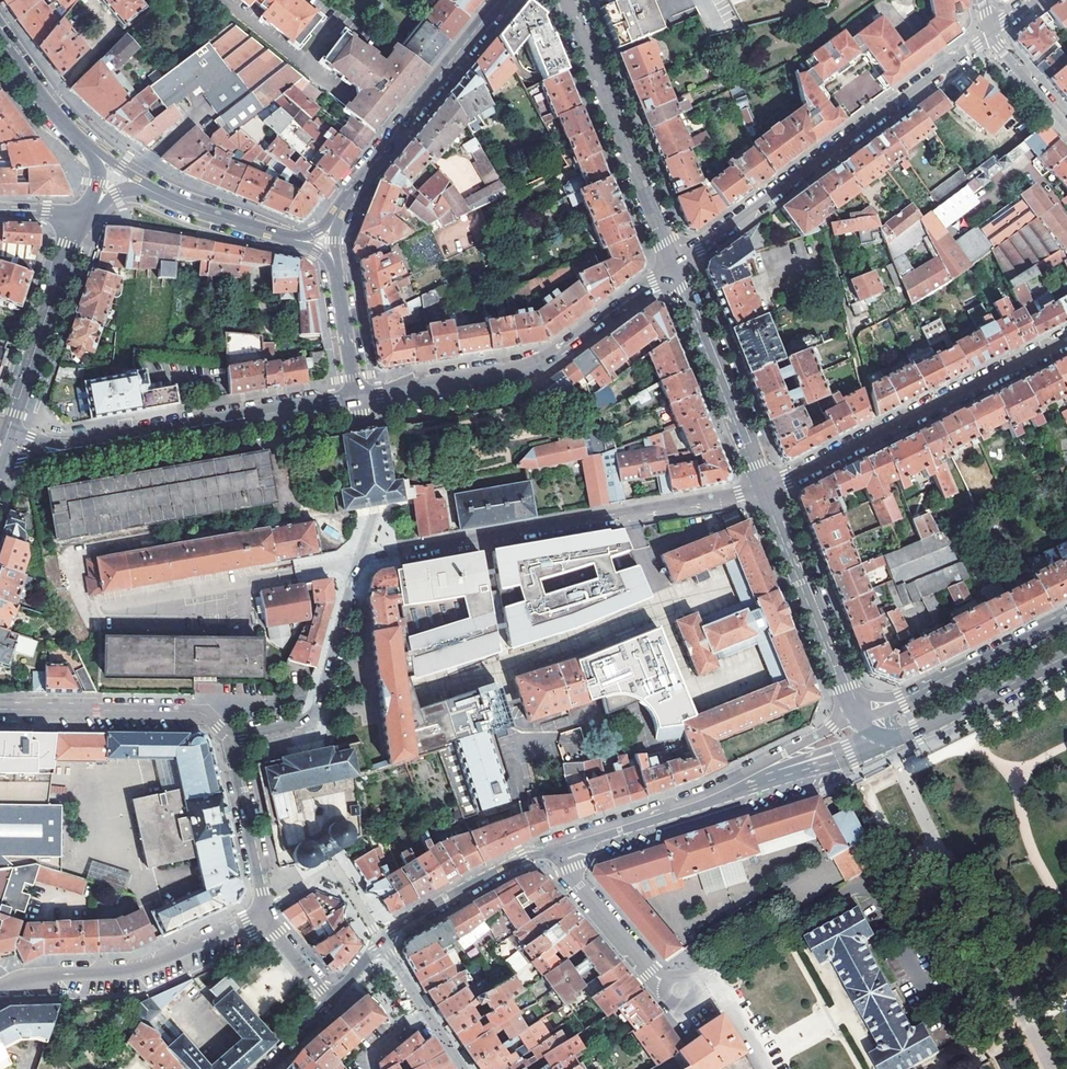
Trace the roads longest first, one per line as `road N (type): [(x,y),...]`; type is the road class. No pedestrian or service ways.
road 1 (residential): [(765,486),(358,560)]
road 2 (residential): [(674,268),(990,34)]
road 3 (secondary): [(357,399),(525,370),(674,268)]
road 4 (residential): [(1066,339),(765,486)]
road 5 (residential): [(66,449),(357,399)]
road 6 (residential): [(567,0),(674,268)]
road 7 (residential): [(331,1001),(396,927),(564,844)]
road 8 (residential): [(267,909),(144,967),(0,985)]
road 9 (secondary): [(501,0),(335,217)]
road 10 (residential): [(358,560),(316,710),(227,737)]
road 11 (secondary): [(765,486),(862,713)]
road 12 (secondary): [(674,268),(765,486)]
road 13 (residential): [(227,737),(194,712),(0,709)]
road 14 (tertiary): [(8,433),(70,245),(88,213)]
road 15 (secondary): [(1066,619),(887,705)]
road 16 (track): [(826,232),(873,422)]
road 17 (residential): [(564,844),(578,887),(650,972),(680,990)]
road 18 (secondary): [(895,737),(1066,658)]
road 19 (residential): [(707,801),(879,742)]
road 20 (residential): [(862,713),(707,801)]
road 21 (residential): [(227,737),(267,909)]
road 22 (secondary): [(298,240),(150,191)]
road 23 (residential): [(564,844),(707,801)]
road 24 (secondary): [(90,149),(0,42)]
road 25 (secondary): [(334,269),(357,399)]
road 26 (residential): [(990,34),(1066,127)]

